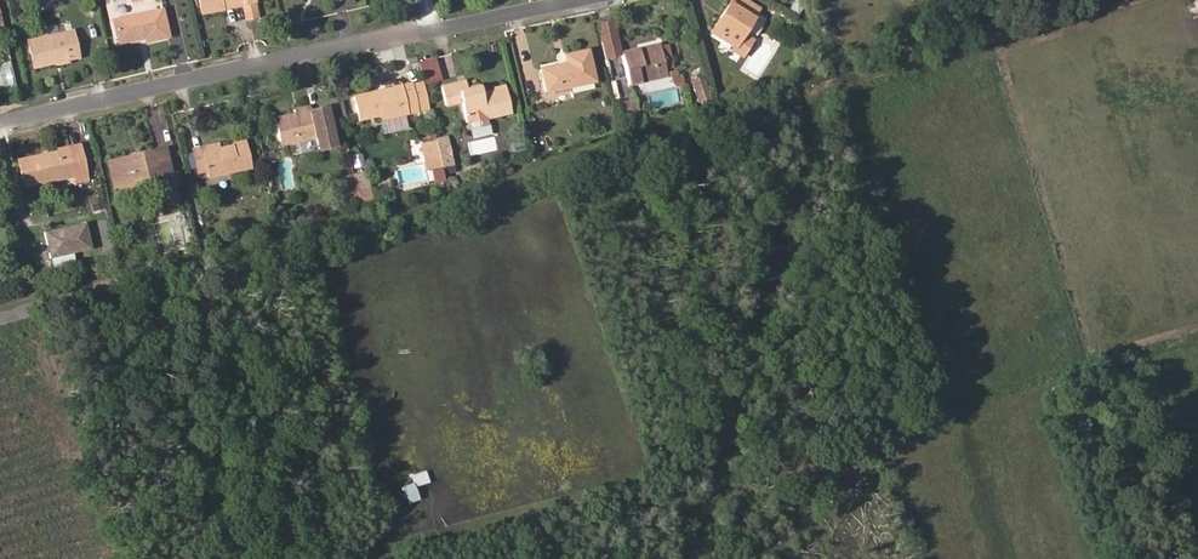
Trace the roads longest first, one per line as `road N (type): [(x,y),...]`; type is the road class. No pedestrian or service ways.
road 1 (residential): [(0,123),(572,0)]
road 2 (residential): [(130,282),(0,317)]

